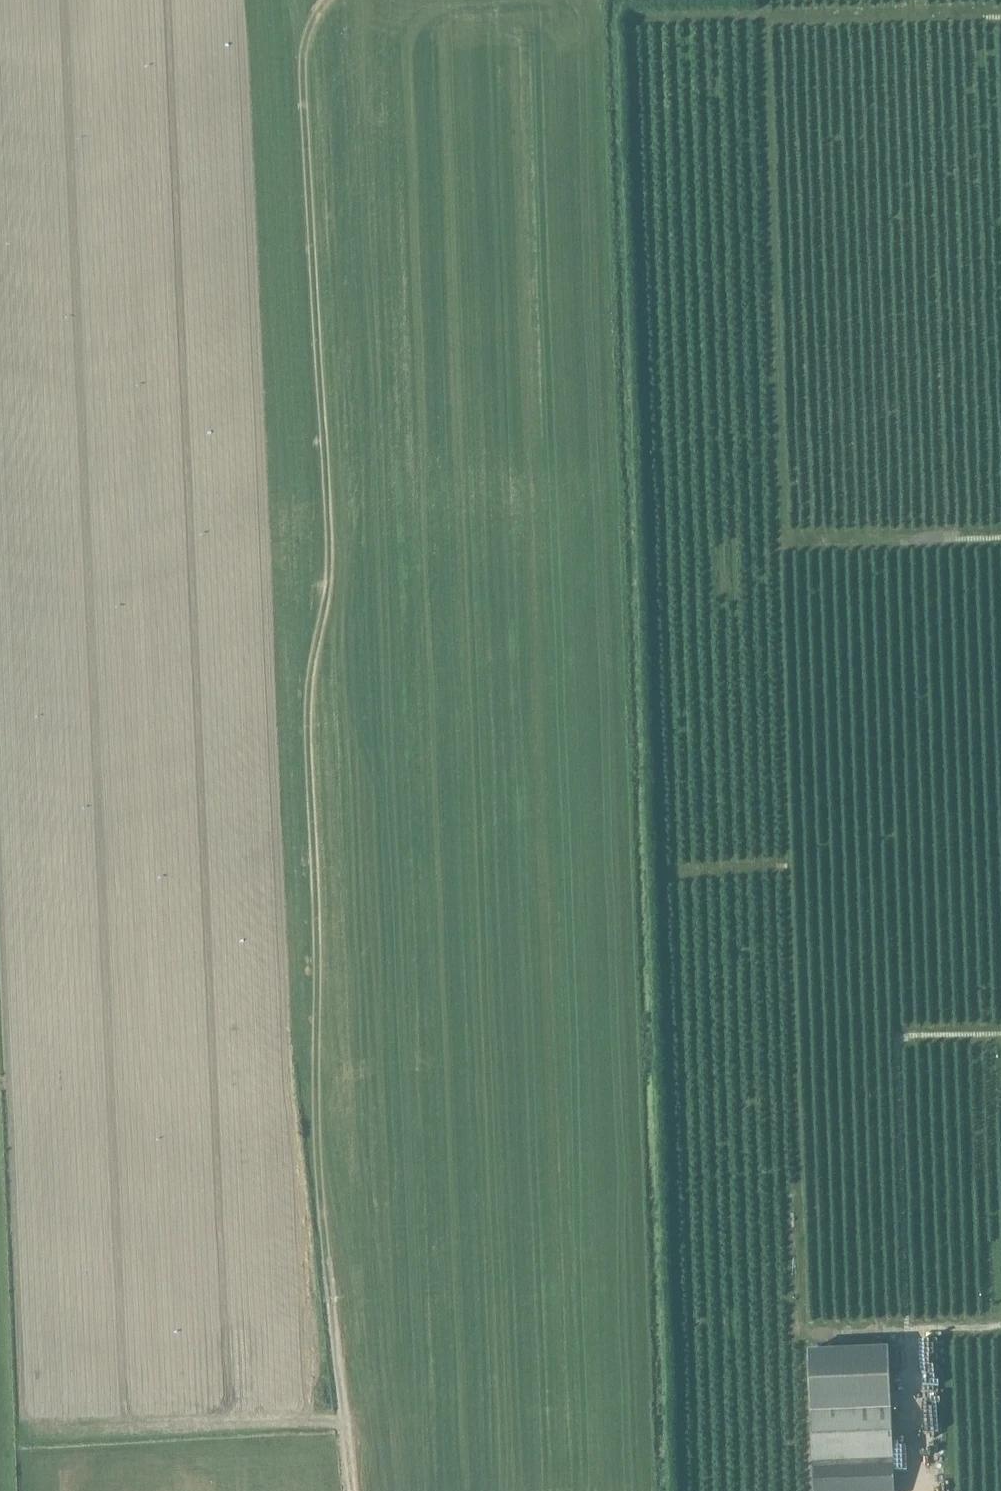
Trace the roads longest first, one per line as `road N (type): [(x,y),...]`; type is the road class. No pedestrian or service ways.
road 1 (track): [(297,1067),(357,1490)]

